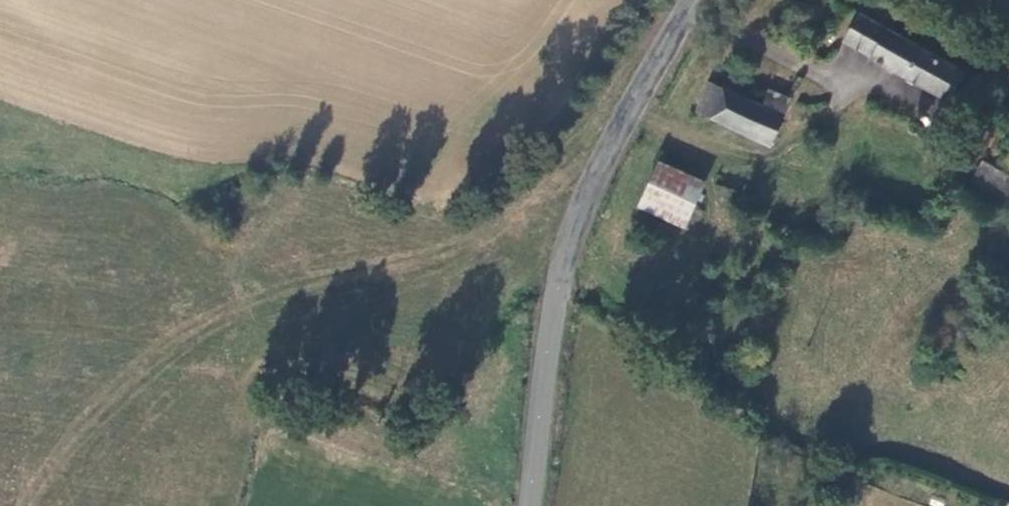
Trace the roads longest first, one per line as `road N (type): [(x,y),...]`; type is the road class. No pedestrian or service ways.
road 1 (tertiary): [(529,505),(546,351),(574,231),(602,162),(695,0)]

